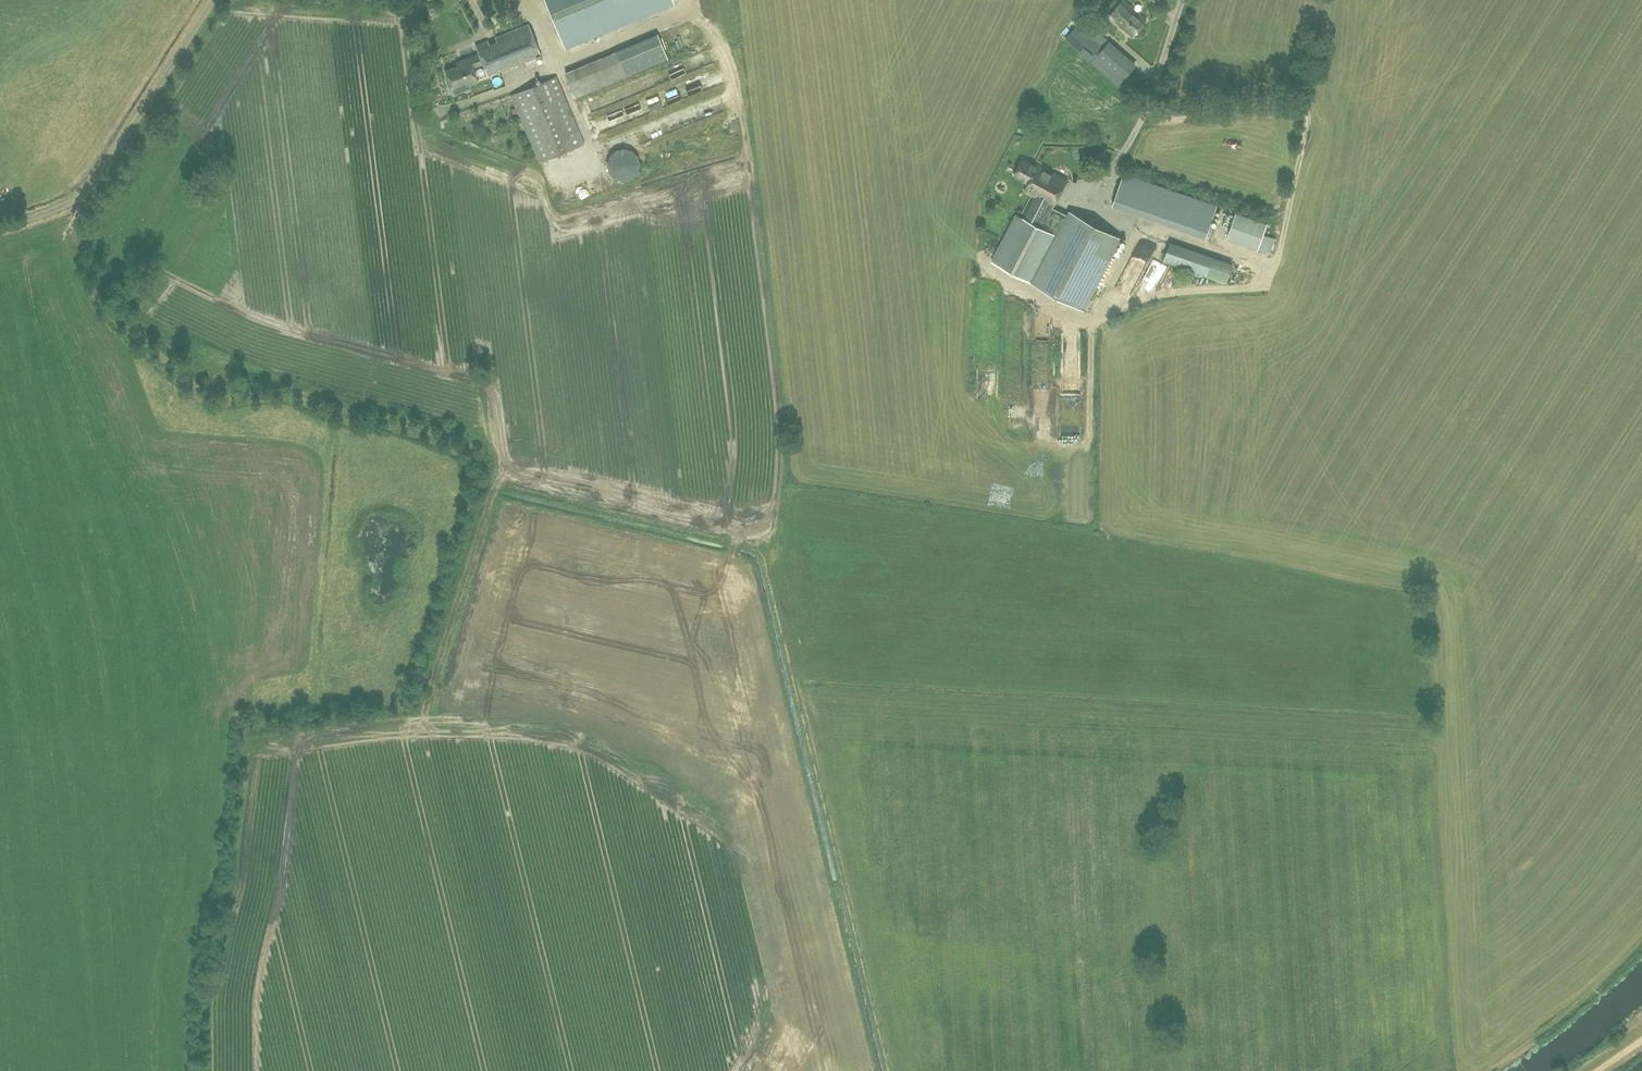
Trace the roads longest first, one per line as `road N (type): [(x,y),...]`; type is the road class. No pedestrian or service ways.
road 1 (unclassified): [(0,228),(59,208),(92,186),(213,0)]

